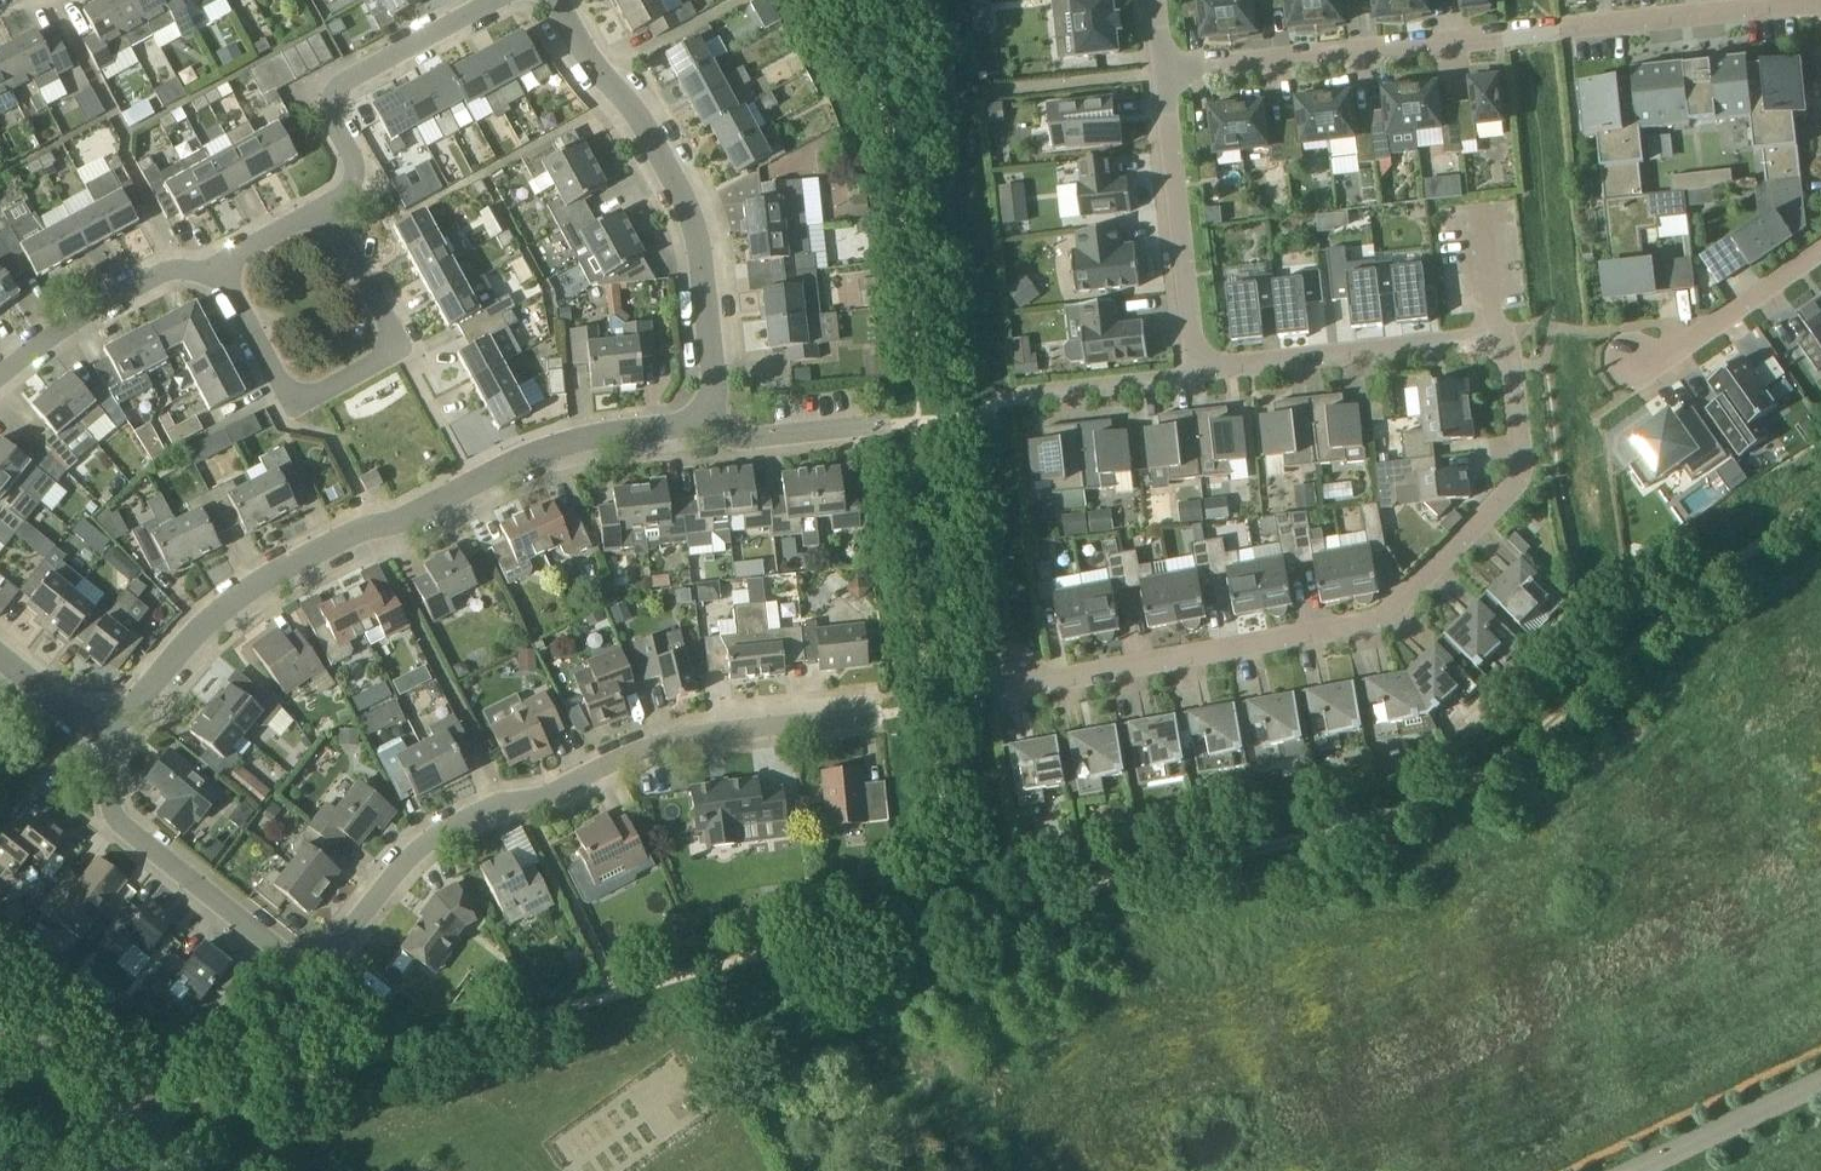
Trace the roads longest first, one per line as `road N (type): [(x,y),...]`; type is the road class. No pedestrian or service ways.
road 1 (track): [(138,1122),(805,947),(1432,806),(1492,770),(1704,585),(1820,501)]
road 2 (residential): [(882,715),(656,744),(537,800),(501,804),(438,834),(314,964),(289,958),(126,831),(112,807),(109,740)]
road 3 (residential): [(1022,683),(1388,615),(1517,479),(1513,366),(1502,343)]
road 4 (residential): [(703,421),(589,440),(516,465),(269,578),(202,629),(109,740)]
road 5 (residential): [(1164,72),(1820,2)]
road 6 (residential): [(703,421),(715,386),(694,216),(556,0)]
road 7 (residential): [(325,212),(393,334),(386,357),(312,399),(292,396),(220,268)]
road 8 (residential): [(325,212),(356,170),(330,117),(340,90),(502,0)]
road 9 (residential): [(1200,371),(1488,338),(1502,343)]
road 10 (residential): [(1200,371),(1164,72)]
road 11 (residential): [(0,377),(81,313),(155,275),(220,268)]
road 12 (residential): [(1634,363),(1669,356),(1820,246)]
road 13 (residential): [(1023,398),(1200,371)]
road 14 (residential): [(138,1122),(0,1012)]
road 15 (residential): [(871,429),(757,439),(703,421)]
road 16 (track): [(0,1160),(138,1122)]
road 17 (residential): [(109,740),(0,657)]

